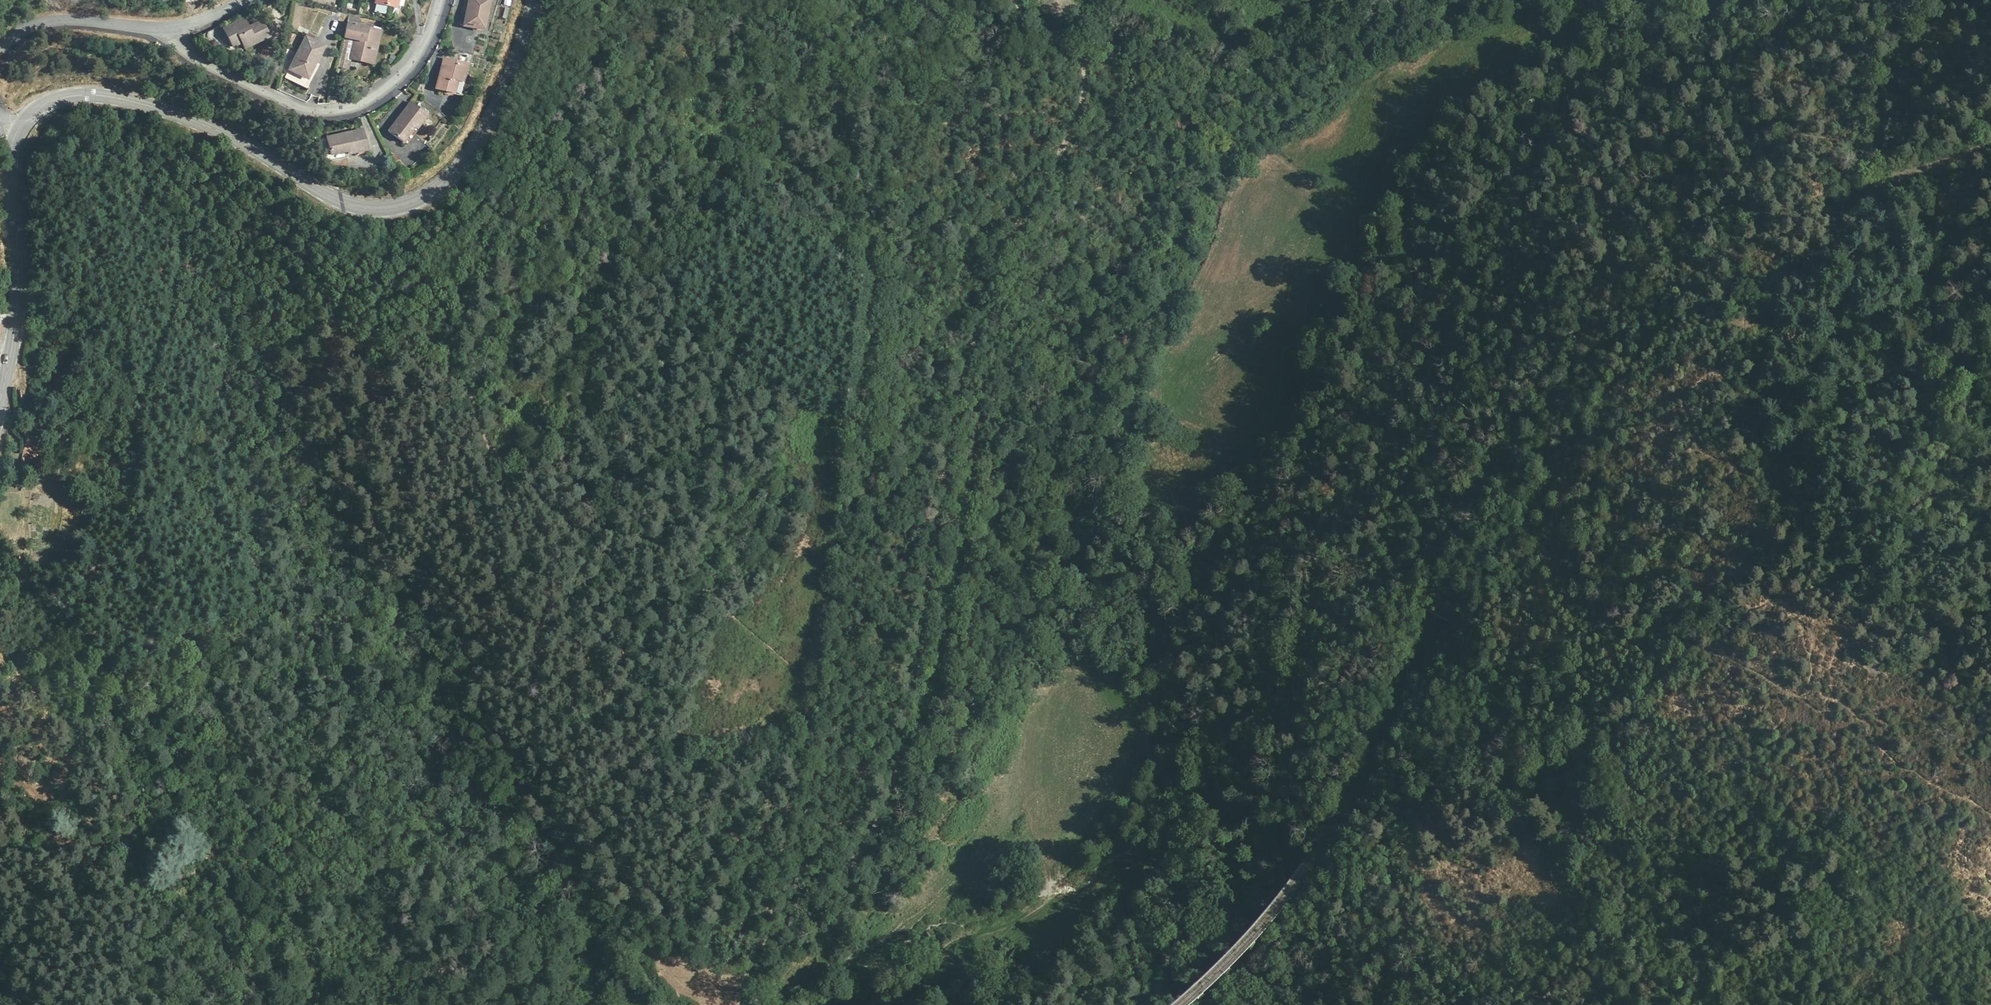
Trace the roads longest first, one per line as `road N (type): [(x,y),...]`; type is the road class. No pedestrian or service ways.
road 1 (unclassified): [(20,130),(55,100),(88,93),(130,100),(253,149),(352,205),(412,203),(450,179),(484,132),(536,0)]
road 2 (residential): [(440,0),(414,61),(390,89),(335,109),(196,61),(174,27)]
road 3 (unclassified): [(0,430),(21,308),(11,159),(20,130)]
road 4 (residential): [(0,48),(26,29),(63,20),(174,27)]

